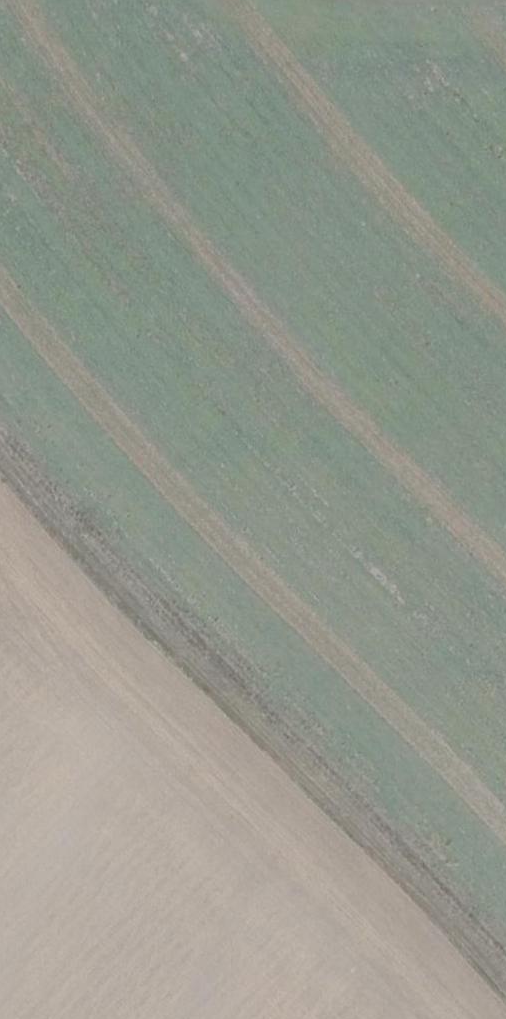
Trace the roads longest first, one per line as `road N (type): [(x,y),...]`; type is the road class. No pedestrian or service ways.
road 1 (track): [(505,976),(109,568),(0,437)]

